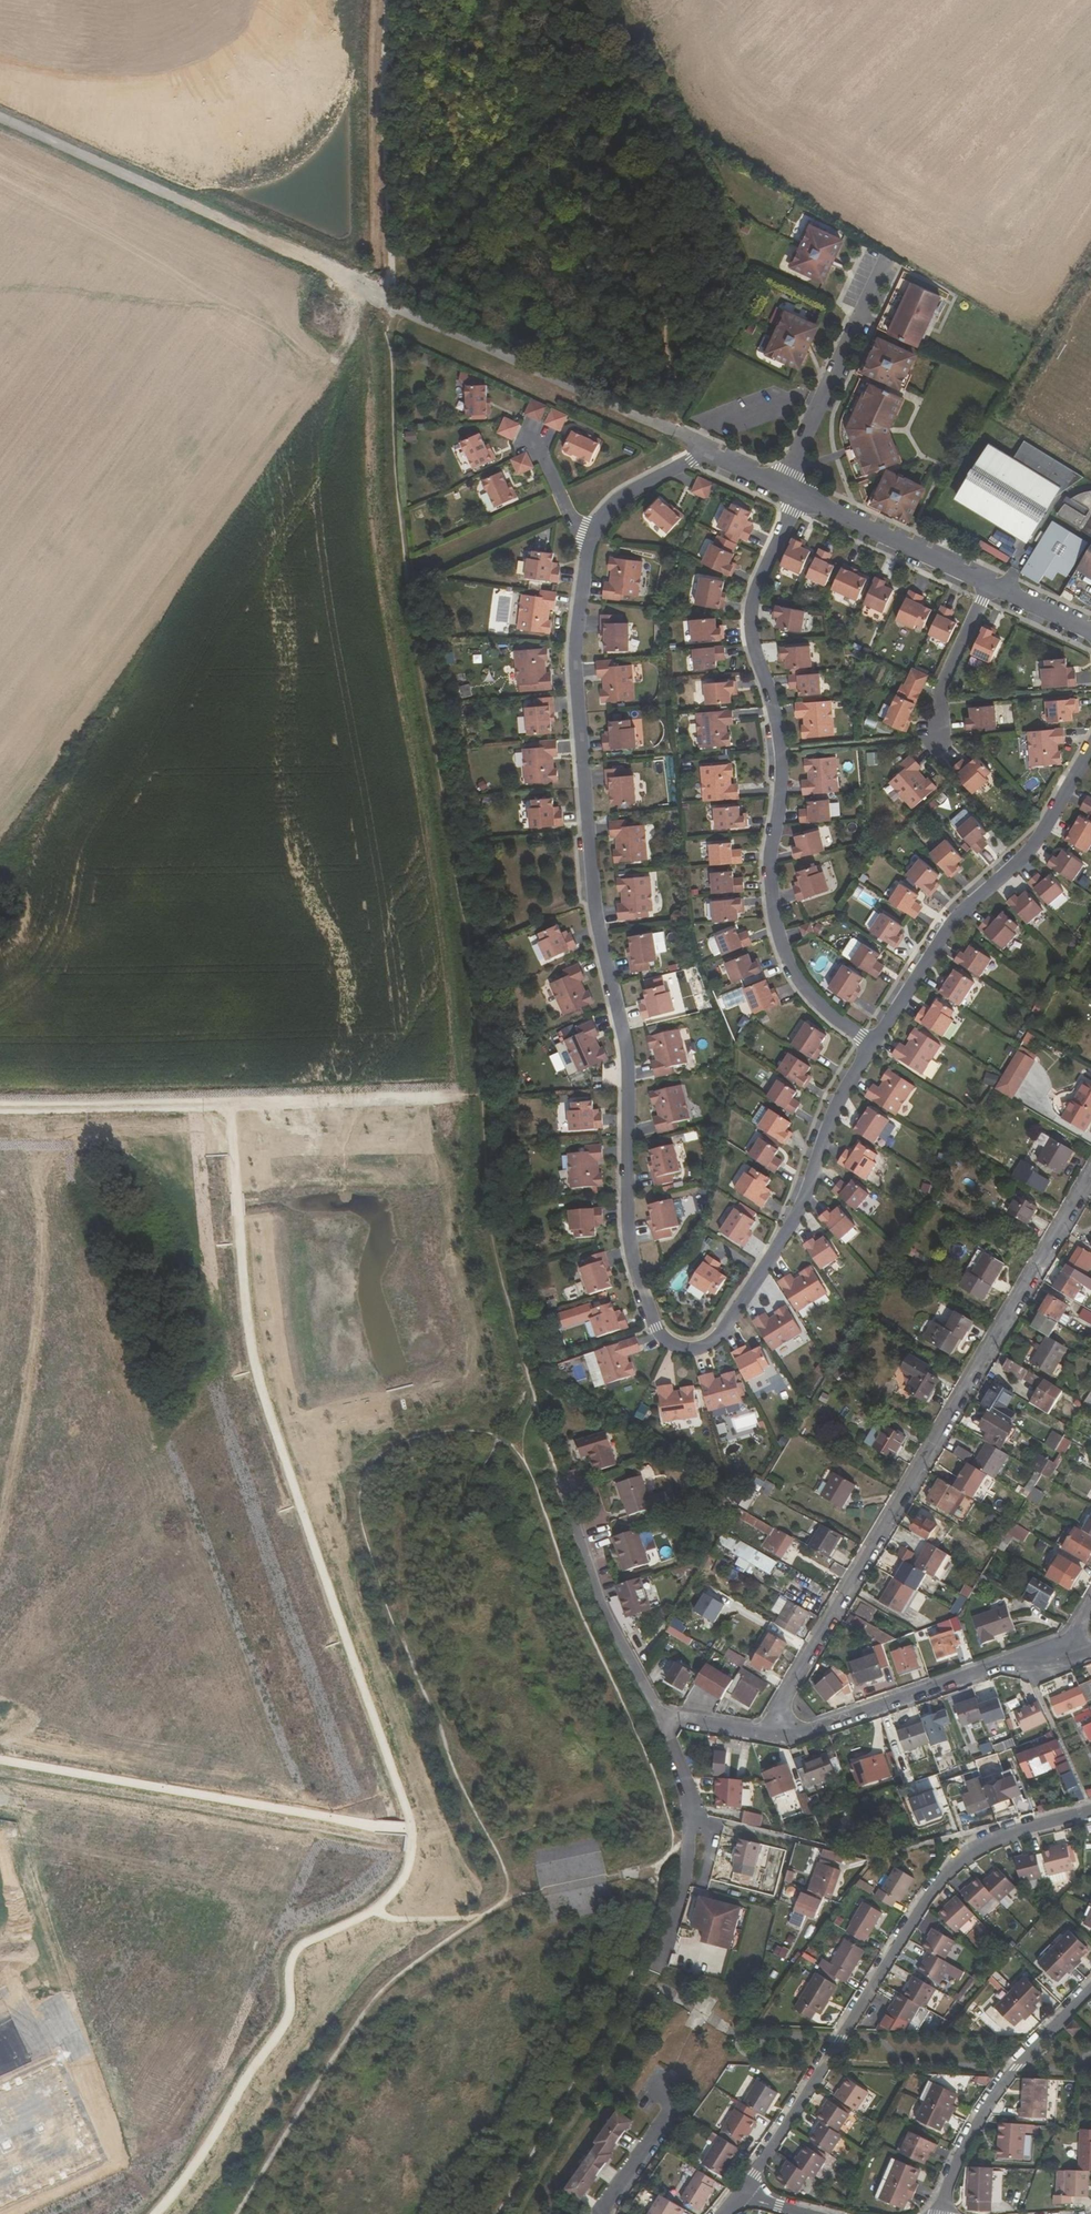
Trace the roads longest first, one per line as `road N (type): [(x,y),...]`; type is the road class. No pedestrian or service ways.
road 1 (track): [(386,0),(382,212),(391,263),(392,412),(407,577),(471,933),(497,1255),(563,1484)]
road 2 (residential): [(874,1044),(840,1097),(786,1234),(738,1310),(704,1346),(671,1343),(656,1329),(631,1248),(627,1061),(591,873),(576,637),(592,534)]
road 3 (unclassified): [(230,1104),(256,1371),(411,1828)]
road 4 (residential): [(770,1732),(846,1587),(1090,1173)]
road 5 (residential): [(798,498),(751,618),(780,752),(772,897),(784,950),(805,988),(874,1044)]
road 6 (residential): [(745,2195),(931,1888),(975,1849),(1090,1811)]
road 7 (unclassified): [(411,1828),(408,1868),(389,1898),(297,1950),(285,2024),(156,2213)]
road 8 (unclassified): [(0,117),(389,303)]
road 9 (unclassified): [(411,1828),(0,1759)]
road 10 (residential): [(1090,748),(1034,845),(955,921),(874,1044)]
road 11 (residential): [(389,303),(710,450)]
road 12 (residential): [(1067,1645),(789,1736),(770,1732)]
road 13 (residential): [(938,2213),(958,2153),(1002,2080),(1090,1987)]
road 14 (residential): [(661,1718),(696,1820),(656,1972)]
road 15 (residential): [(563,1484),(601,1607),(661,1718)]
road 16 (residential): [(783,491),(887,263)]
road 17 (unclassified): [(230,1104),(460,1096)]
road 18 (unclassified): [(0,1107),(230,1104)]
road 19 (residential): [(798,498),(991,582)]
road 20 (residential): [(934,738),(948,677),(991,582)]
road 21 (residential): [(653,2089),(667,2100),(668,2113),(601,2213)]
road 22 (residential): [(592,534),(619,500),(710,450)]

